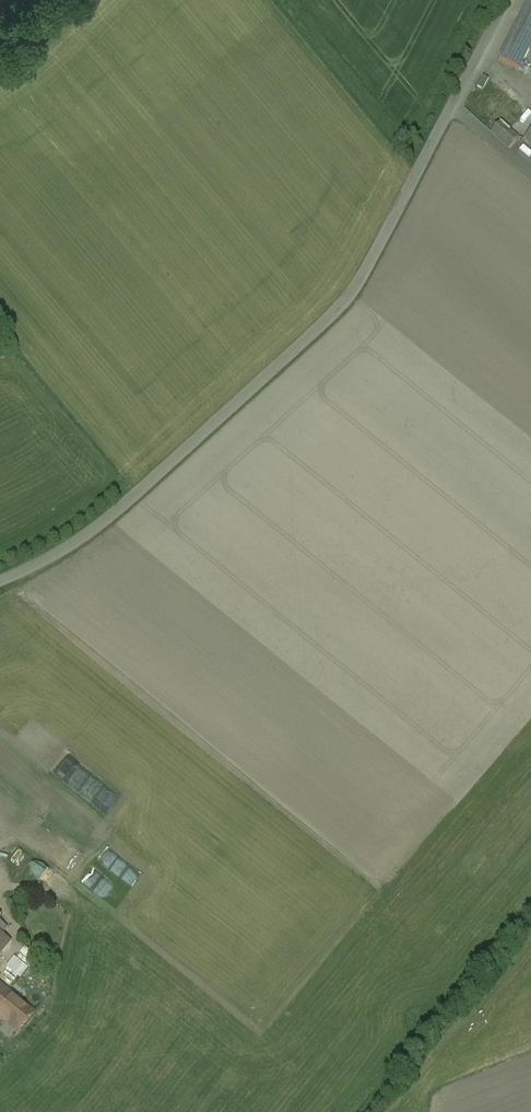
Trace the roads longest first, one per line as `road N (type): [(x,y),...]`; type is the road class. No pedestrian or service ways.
road 1 (unclassified): [(0,582),(118,510),(349,298),(509,0)]

